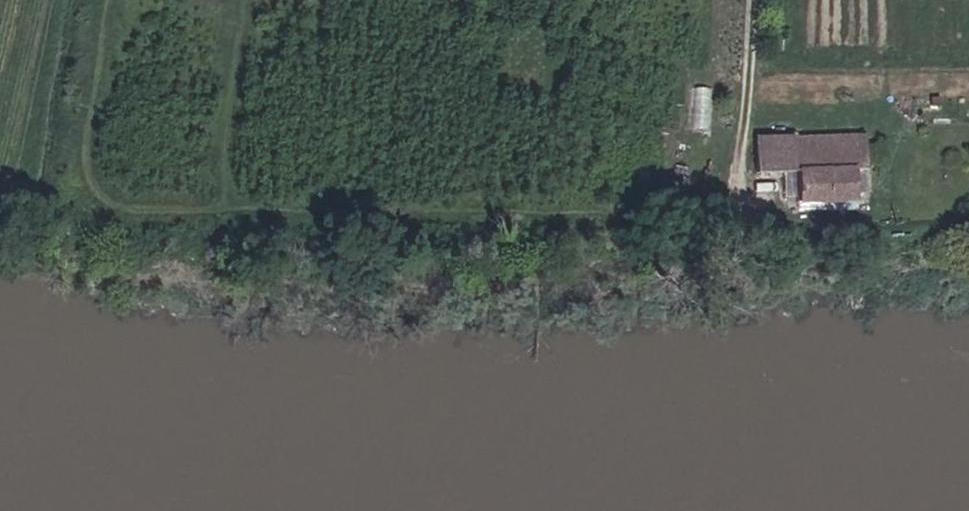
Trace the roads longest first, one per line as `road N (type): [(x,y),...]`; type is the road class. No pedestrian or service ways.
road 1 (track): [(759,0),(746,203)]

